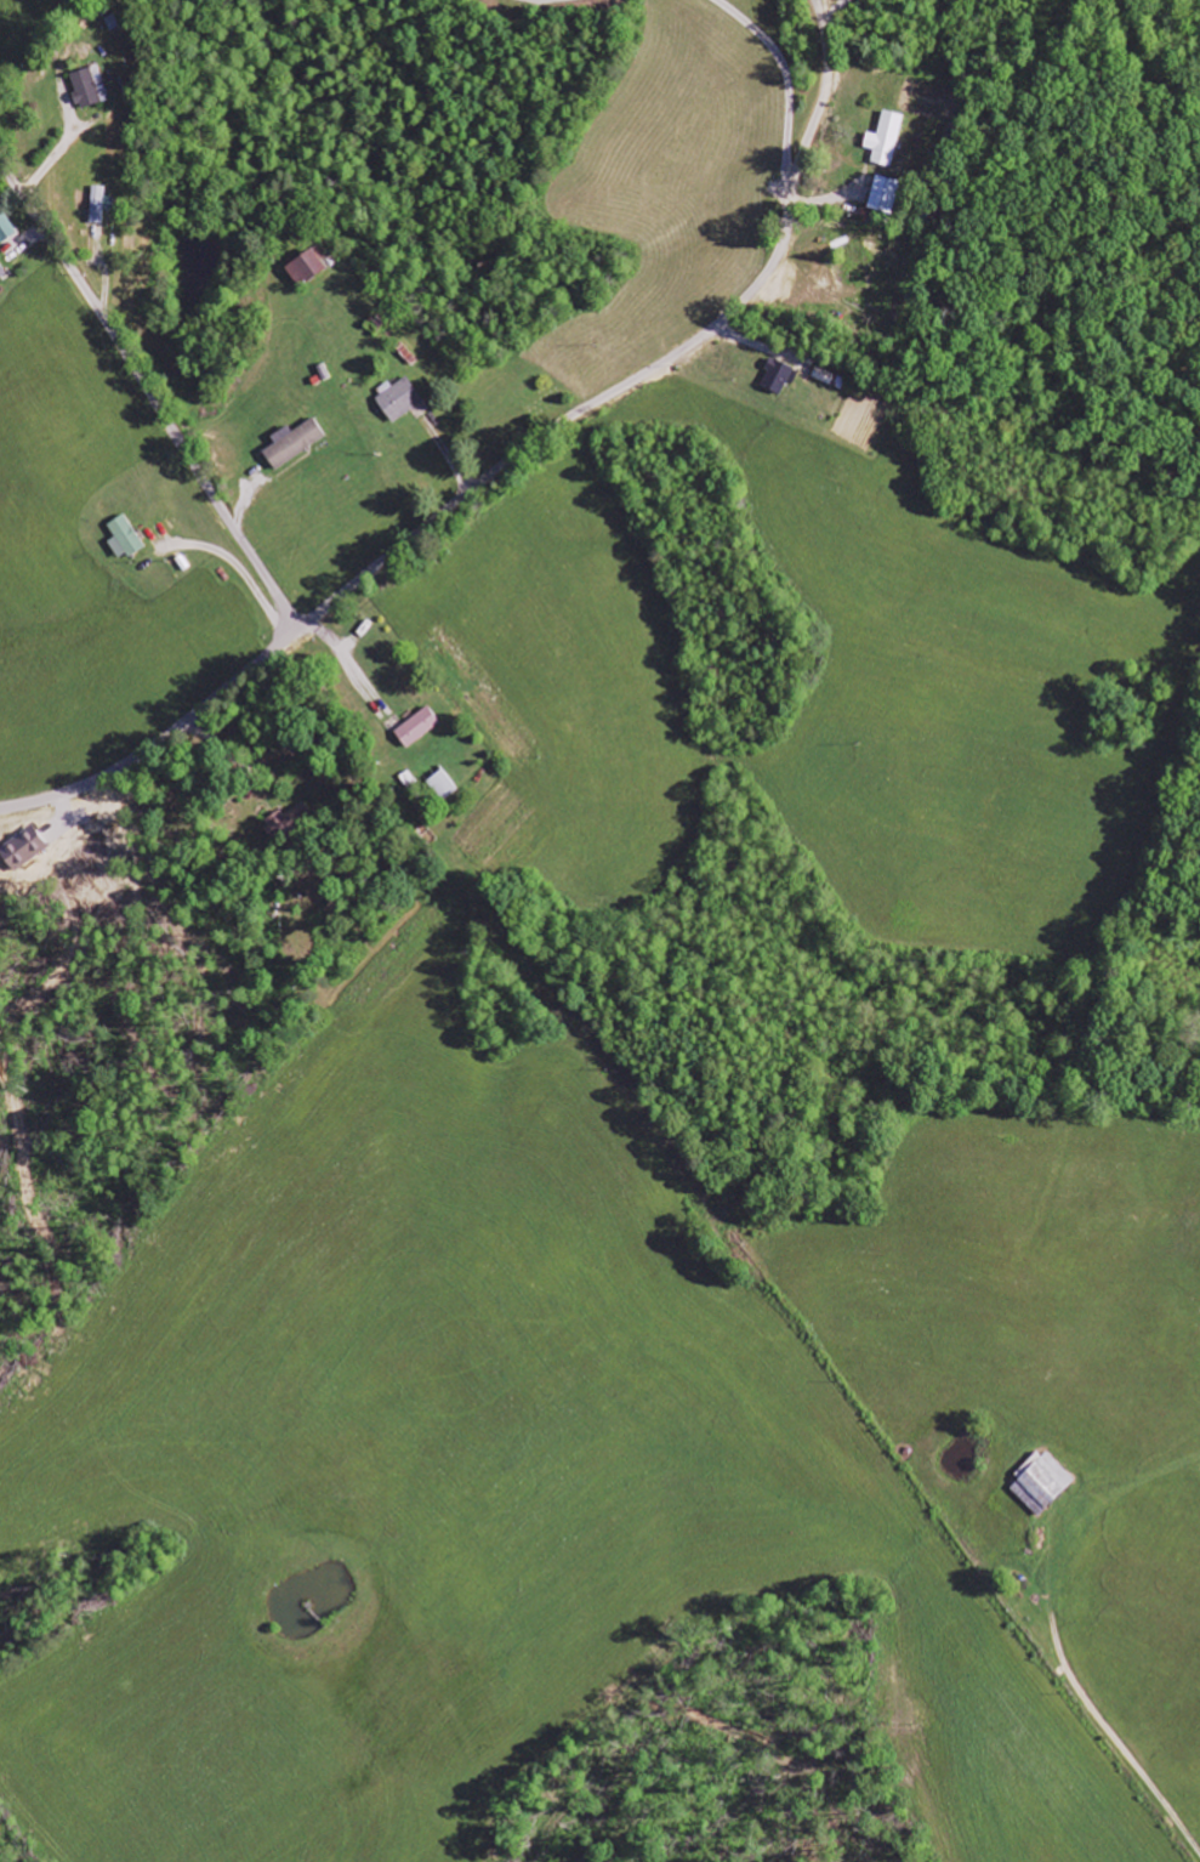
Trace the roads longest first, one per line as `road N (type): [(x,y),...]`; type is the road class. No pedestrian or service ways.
road 1 (residential): [(815,0),(823,93),(797,153),(773,255),(727,312),(516,449),(160,740),(87,784),(0,808)]
road 2 (residential): [(296,628),(0,161)]

